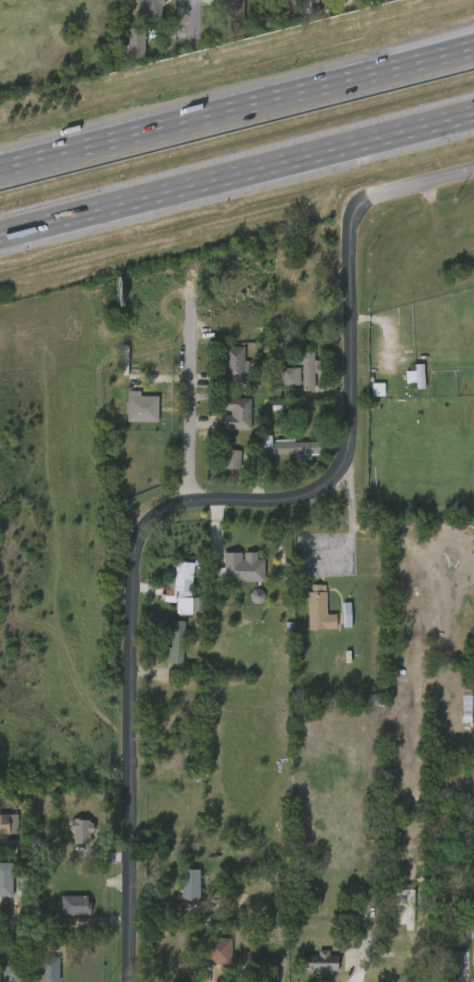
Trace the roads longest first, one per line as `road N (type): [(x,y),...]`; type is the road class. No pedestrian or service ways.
road 1 (residential): [(367,202),(356,222),(355,435),(343,477),(300,497),(193,497),(167,508),(140,550),(134,981)]
road 2 (motorway): [(0,234),(473,112)]
road 3 (motorway): [(432,57),(0,168)]
road 4 (residential): [(196,272),(193,497)]

